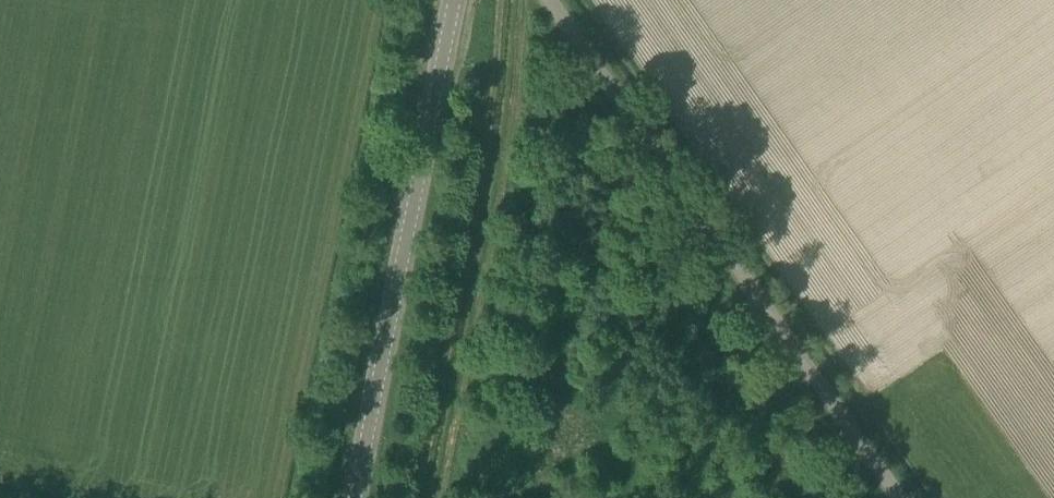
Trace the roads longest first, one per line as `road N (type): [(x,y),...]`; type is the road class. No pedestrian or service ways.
road 1 (unclassified): [(918,497),(549,0)]
road 2 (tertiary): [(358,497),(458,0)]

